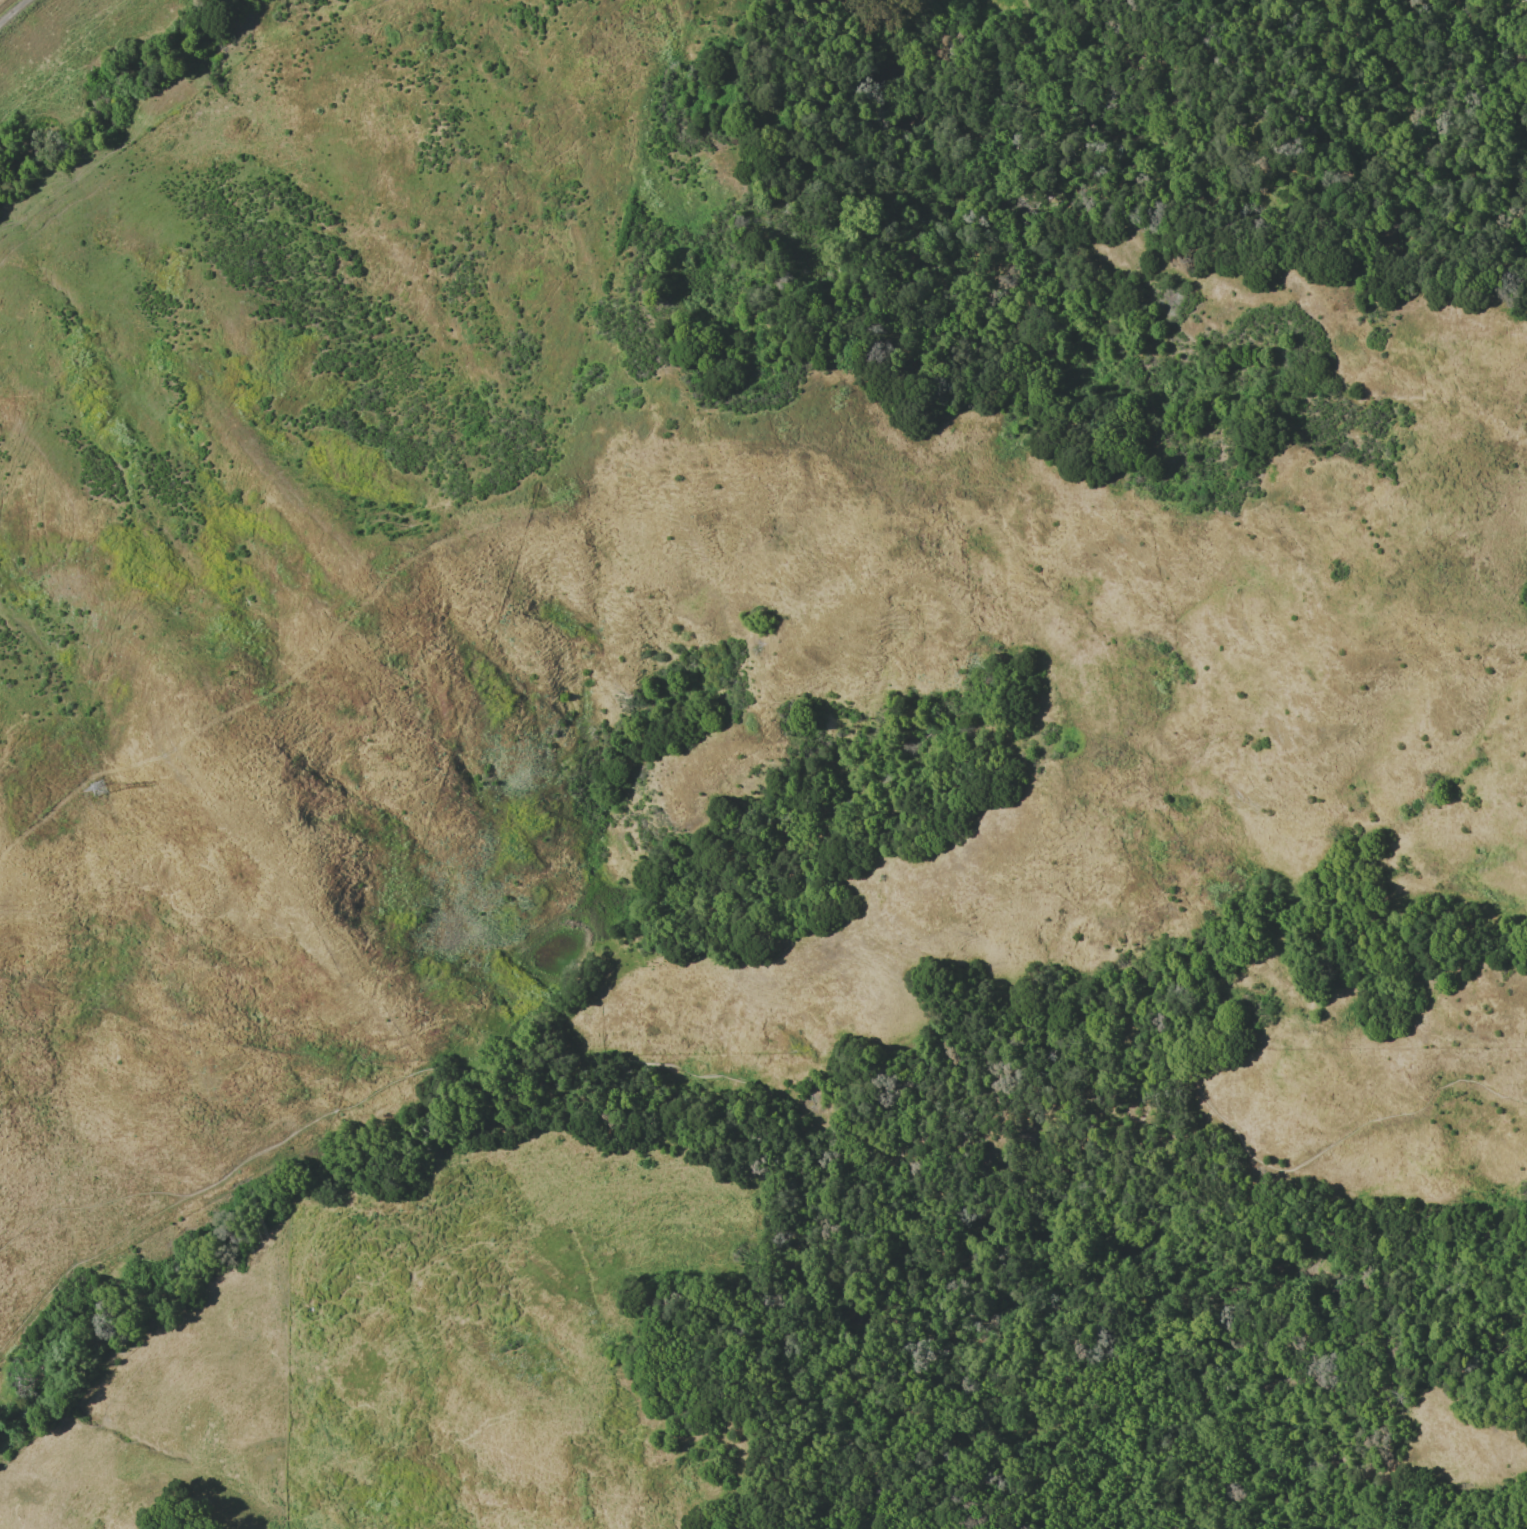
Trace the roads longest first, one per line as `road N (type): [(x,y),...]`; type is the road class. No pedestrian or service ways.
road 1 (track): [(0,1352),(91,1258),(283,1134),(415,1066),(521,1078),(555,1070),(663,1070),(771,1092),(842,1138),(875,1148),(908,1130),(955,1124),(1026,1095),(1076,1110),(1110,1100),(1141,1109),(1179,1075),(1247,1153),(1281,1163),(1302,1158),(1370,1112),(1418,1097),(1435,1079),(1460,1075),(1526,1107)]
road 2 (track): [(227,1171),(58,1203),(0,1238)]

